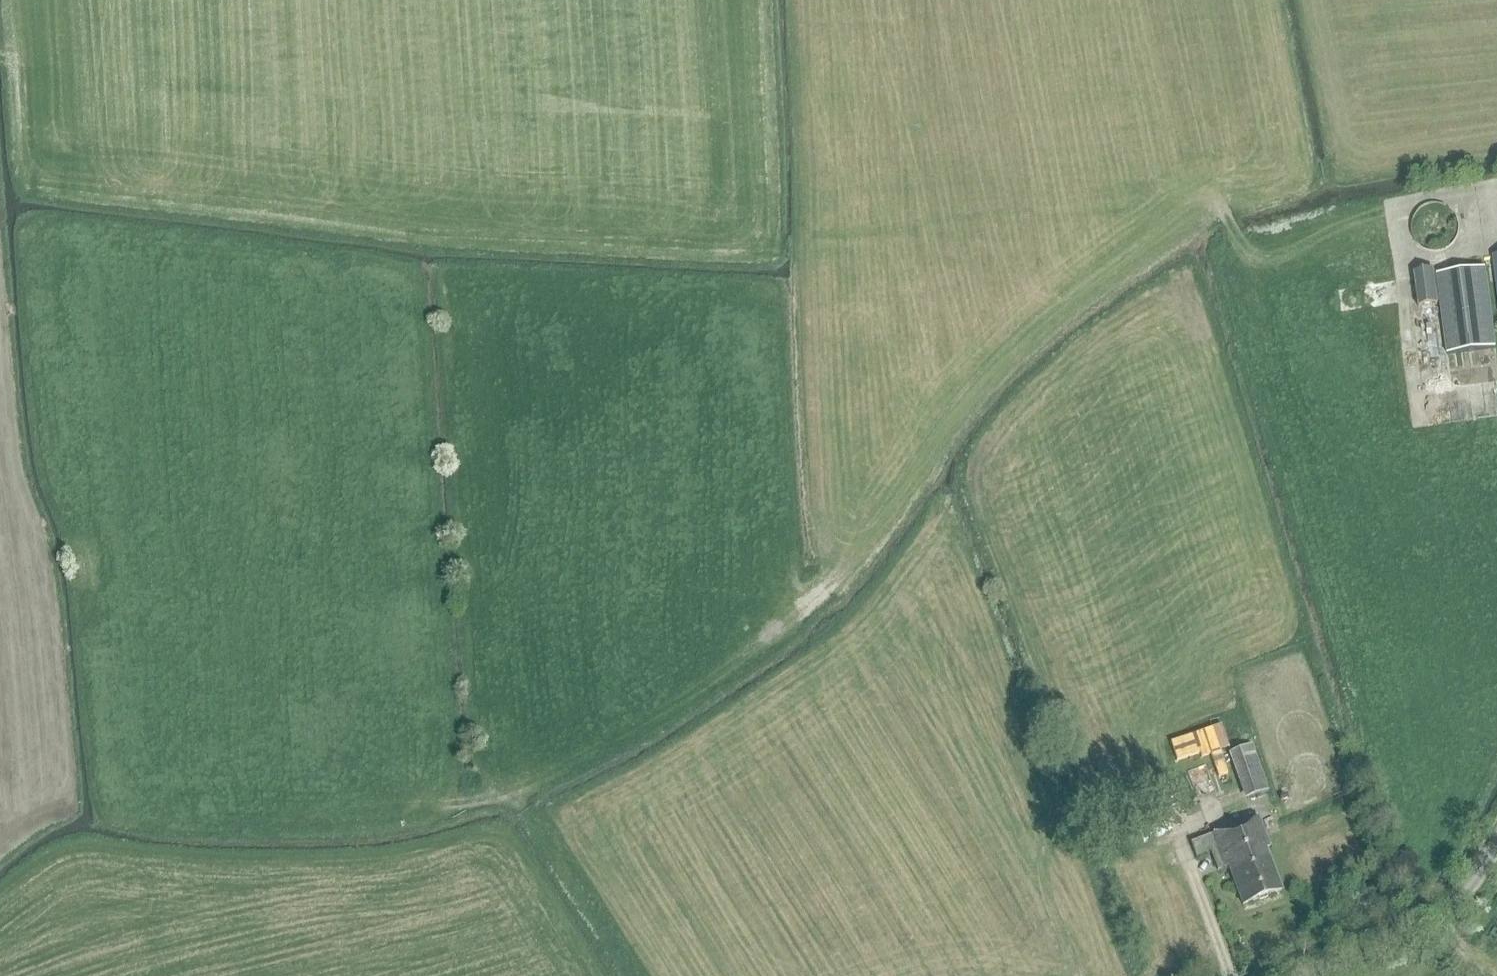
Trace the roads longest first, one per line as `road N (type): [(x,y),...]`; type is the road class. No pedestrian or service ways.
road 1 (unclassified): [(1309,975),(1425,922),(1496,840)]

